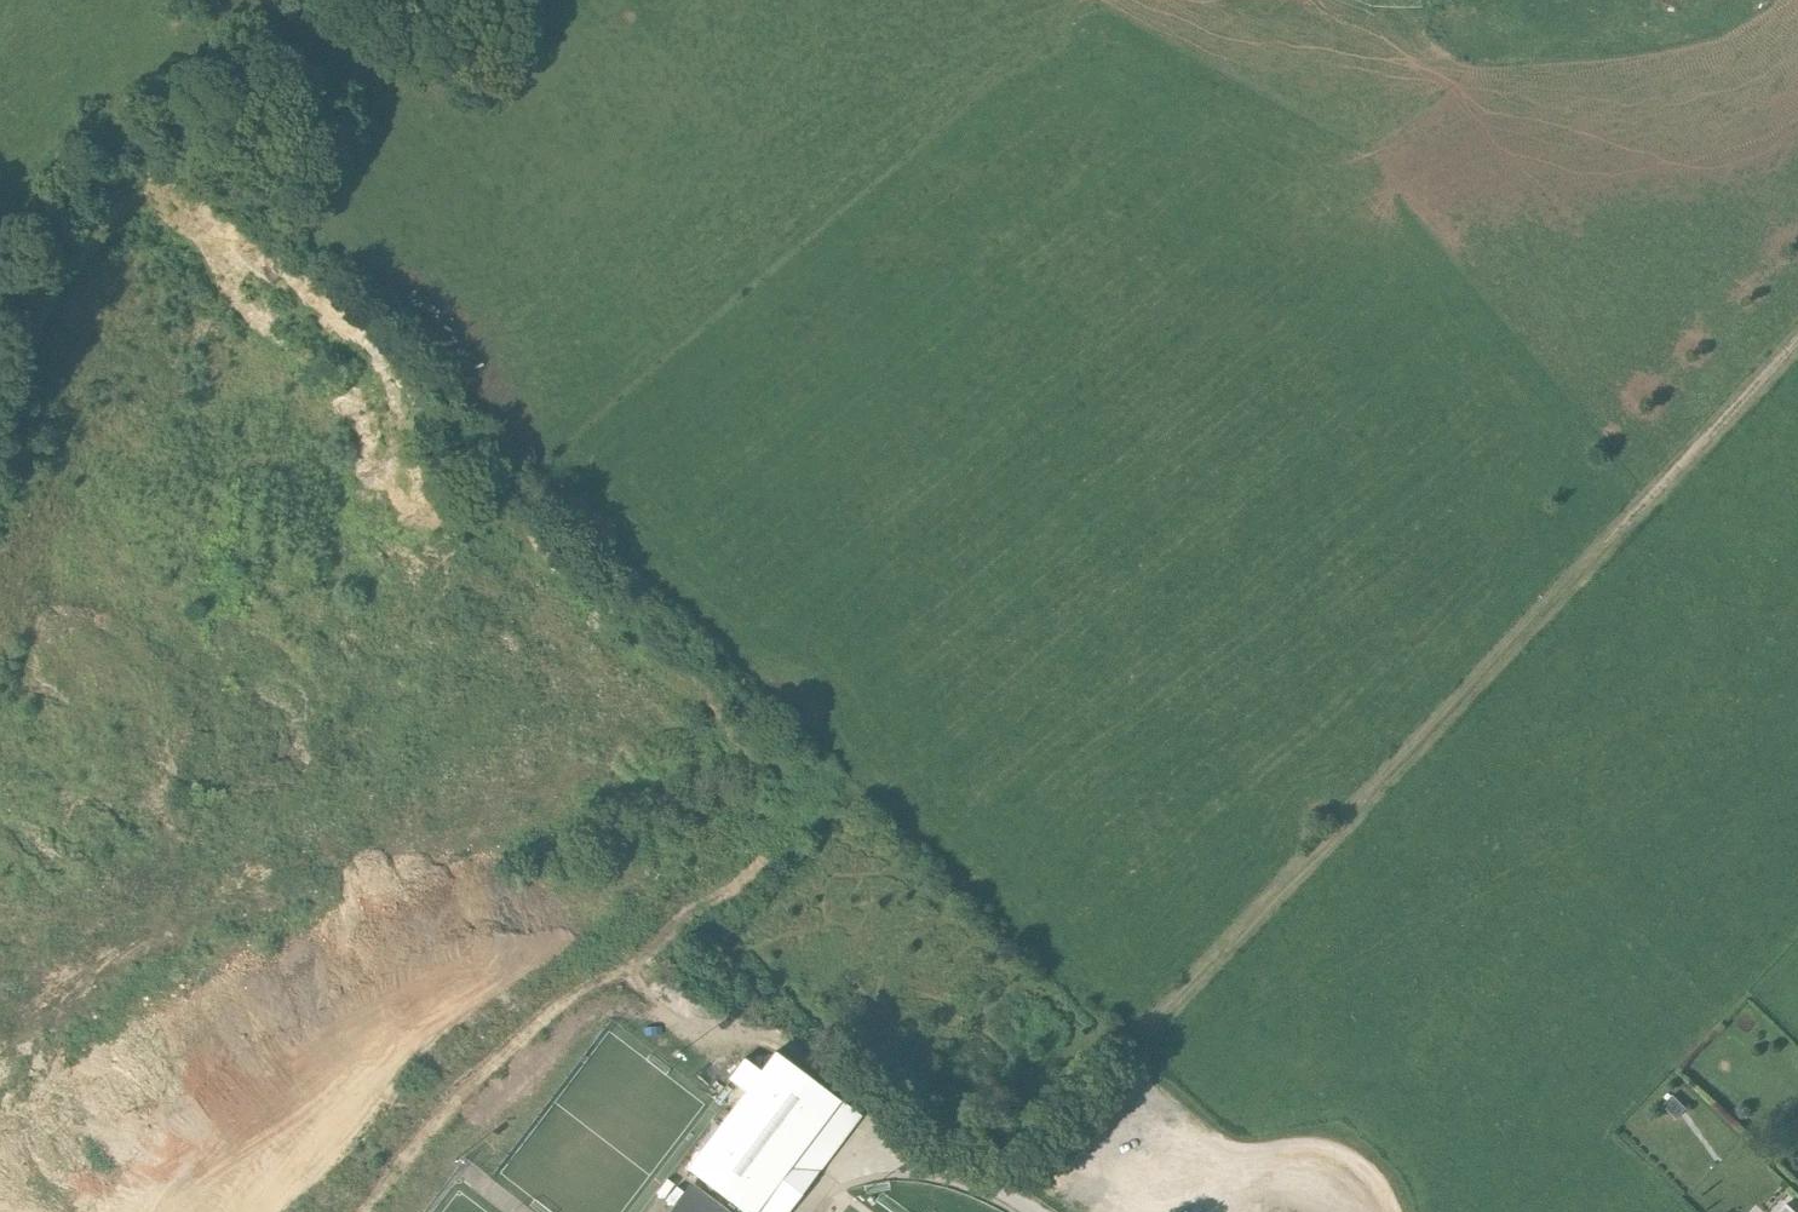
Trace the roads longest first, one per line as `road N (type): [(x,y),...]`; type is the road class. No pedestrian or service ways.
road 1 (track): [(1139,1069),(1148,1028),(1797,343)]
road 2 (track): [(530,500),(537,459),(1093,0)]
road 3 (track): [(615,995),(559,1023),(424,1148),(372,1211)]
road 4 (track): [(158,1211),(200,1173),(317,959)]
road 5 (track): [(0,585),(191,396)]

